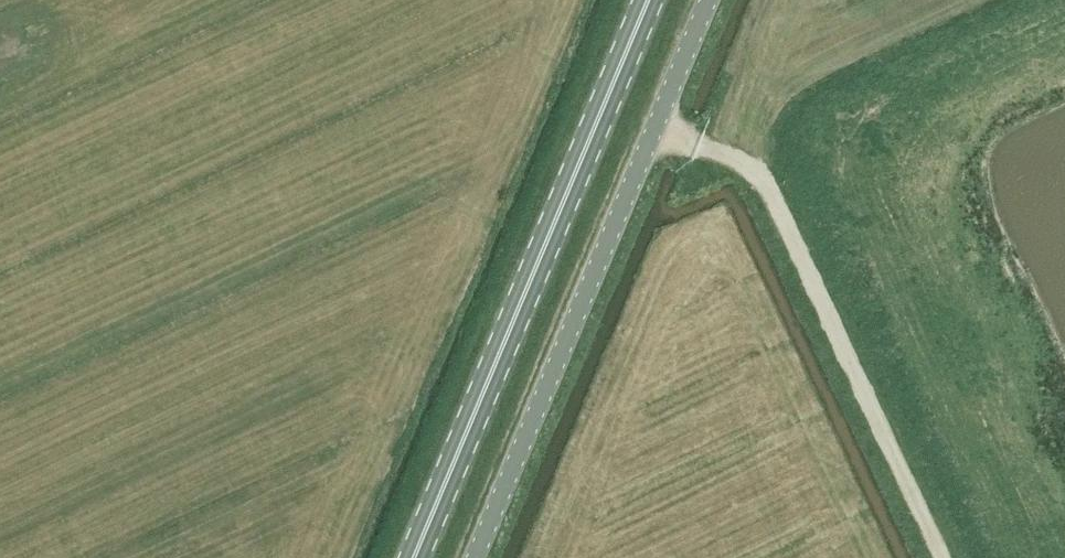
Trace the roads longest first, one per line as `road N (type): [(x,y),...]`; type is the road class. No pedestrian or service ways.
road 1 (unclassified): [(474,557),(708,0)]
road 2 (primary): [(414,557),(648,0)]
road 3 (track): [(942,557),(761,180),(656,125)]

